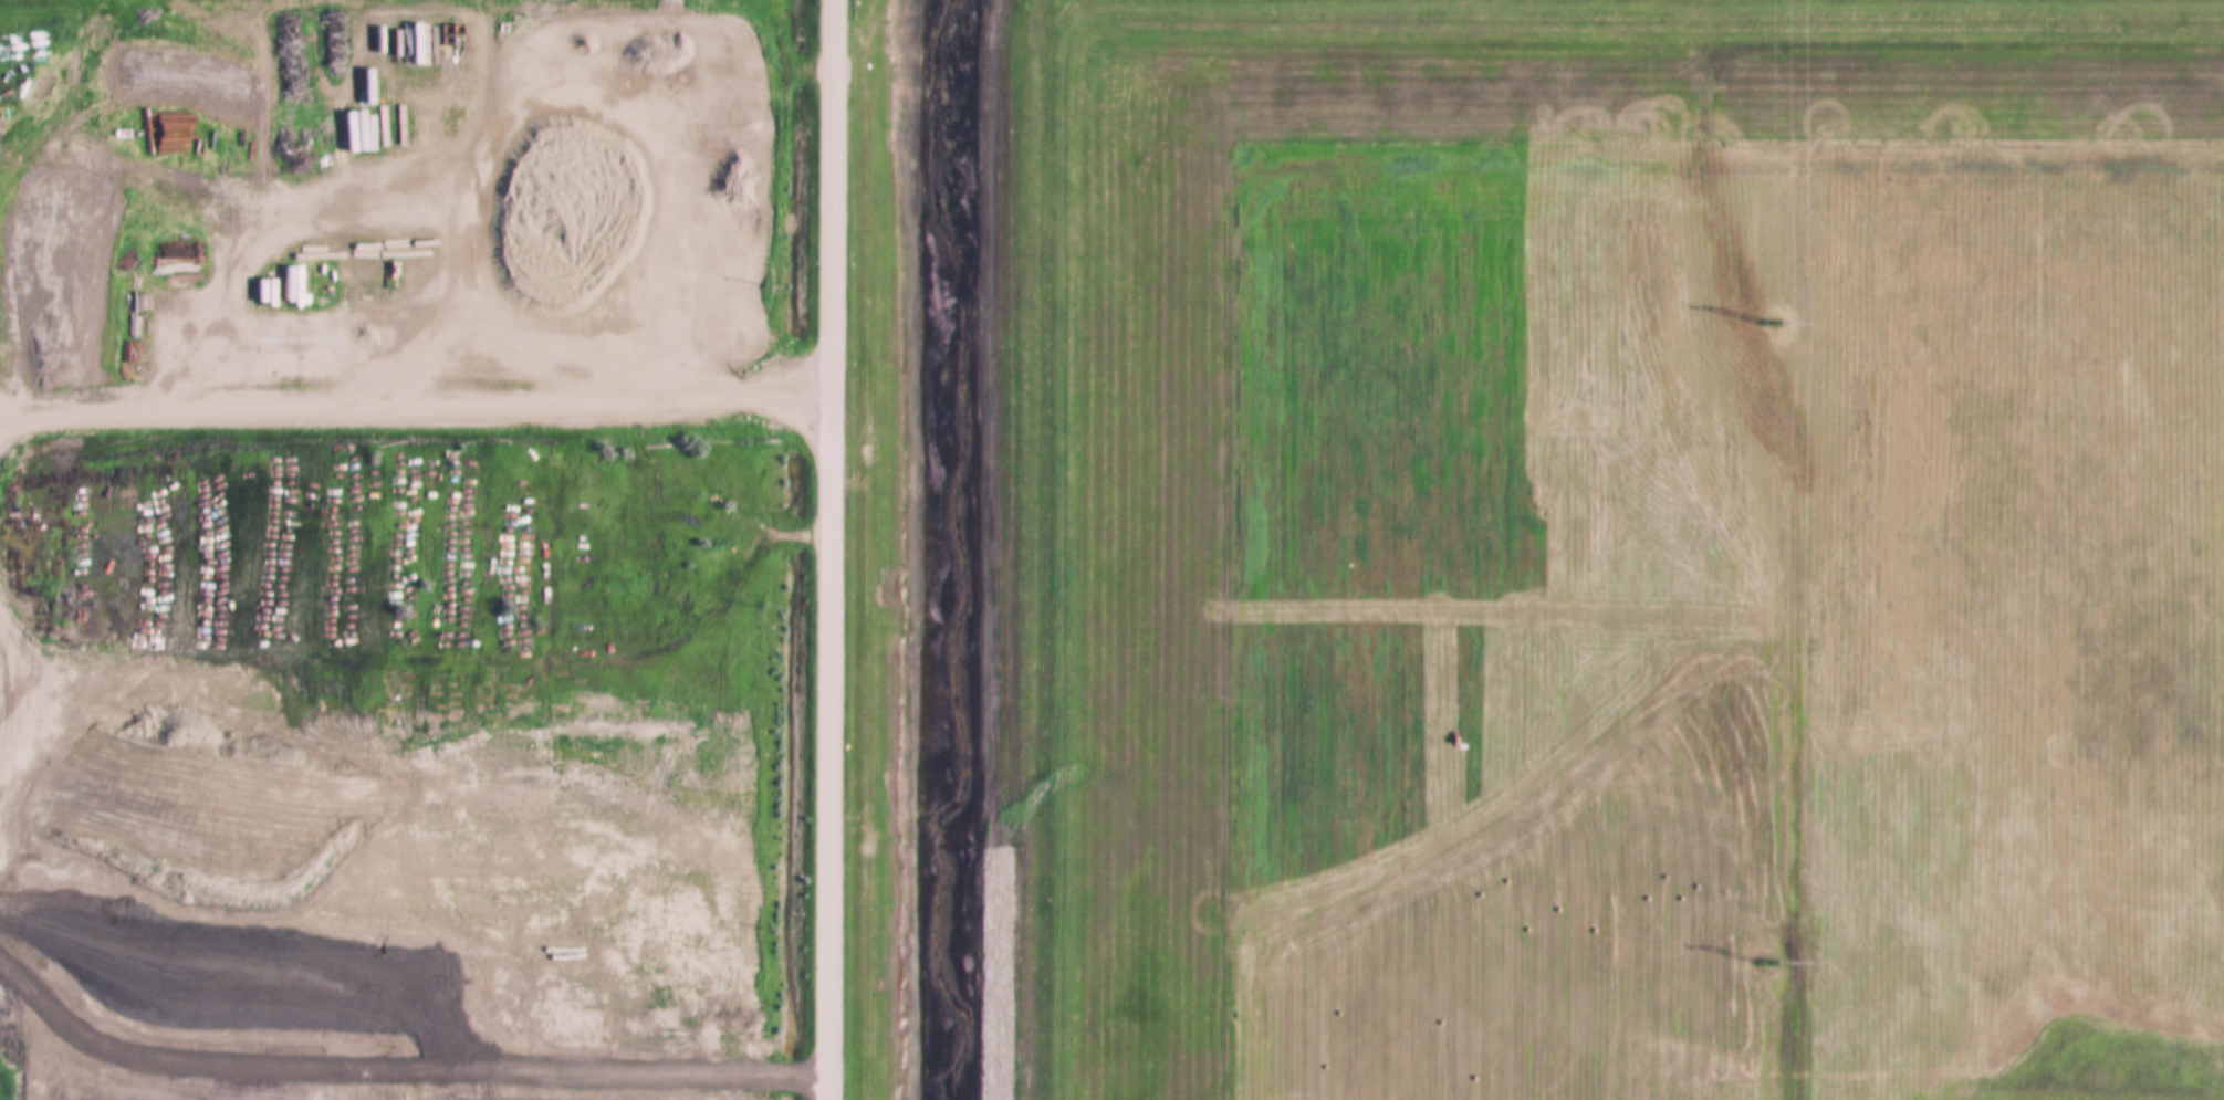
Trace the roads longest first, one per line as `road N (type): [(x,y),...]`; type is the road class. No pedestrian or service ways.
road 1 (residential): [(828,1099),(833,0)]

